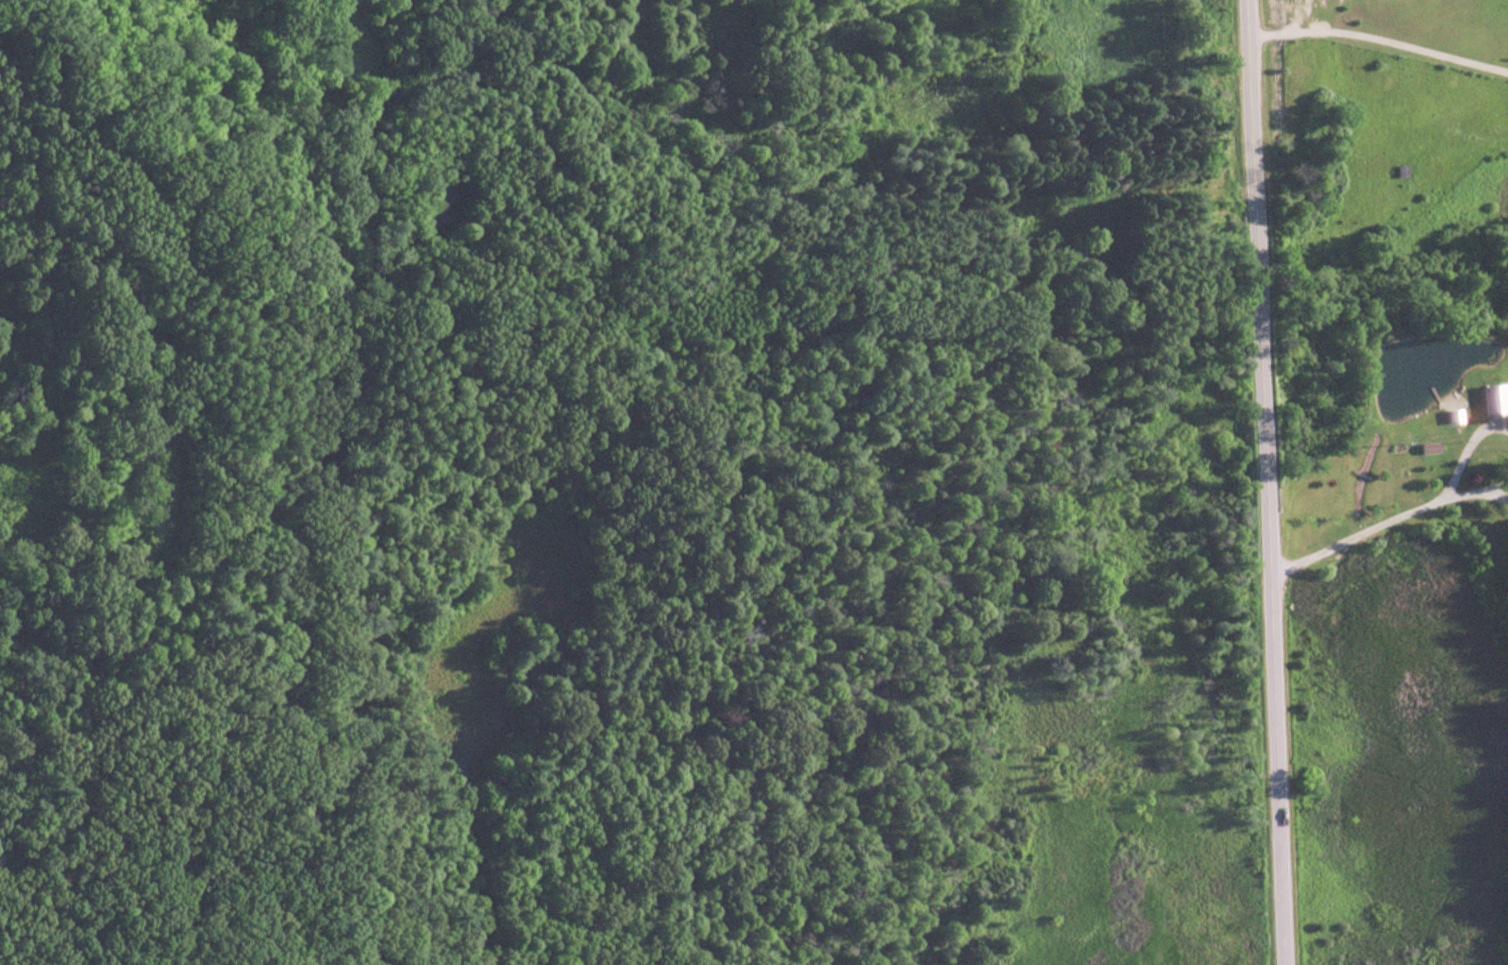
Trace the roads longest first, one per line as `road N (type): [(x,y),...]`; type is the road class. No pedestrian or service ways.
road 1 (tertiary): [(1287,964),(1251,0)]

